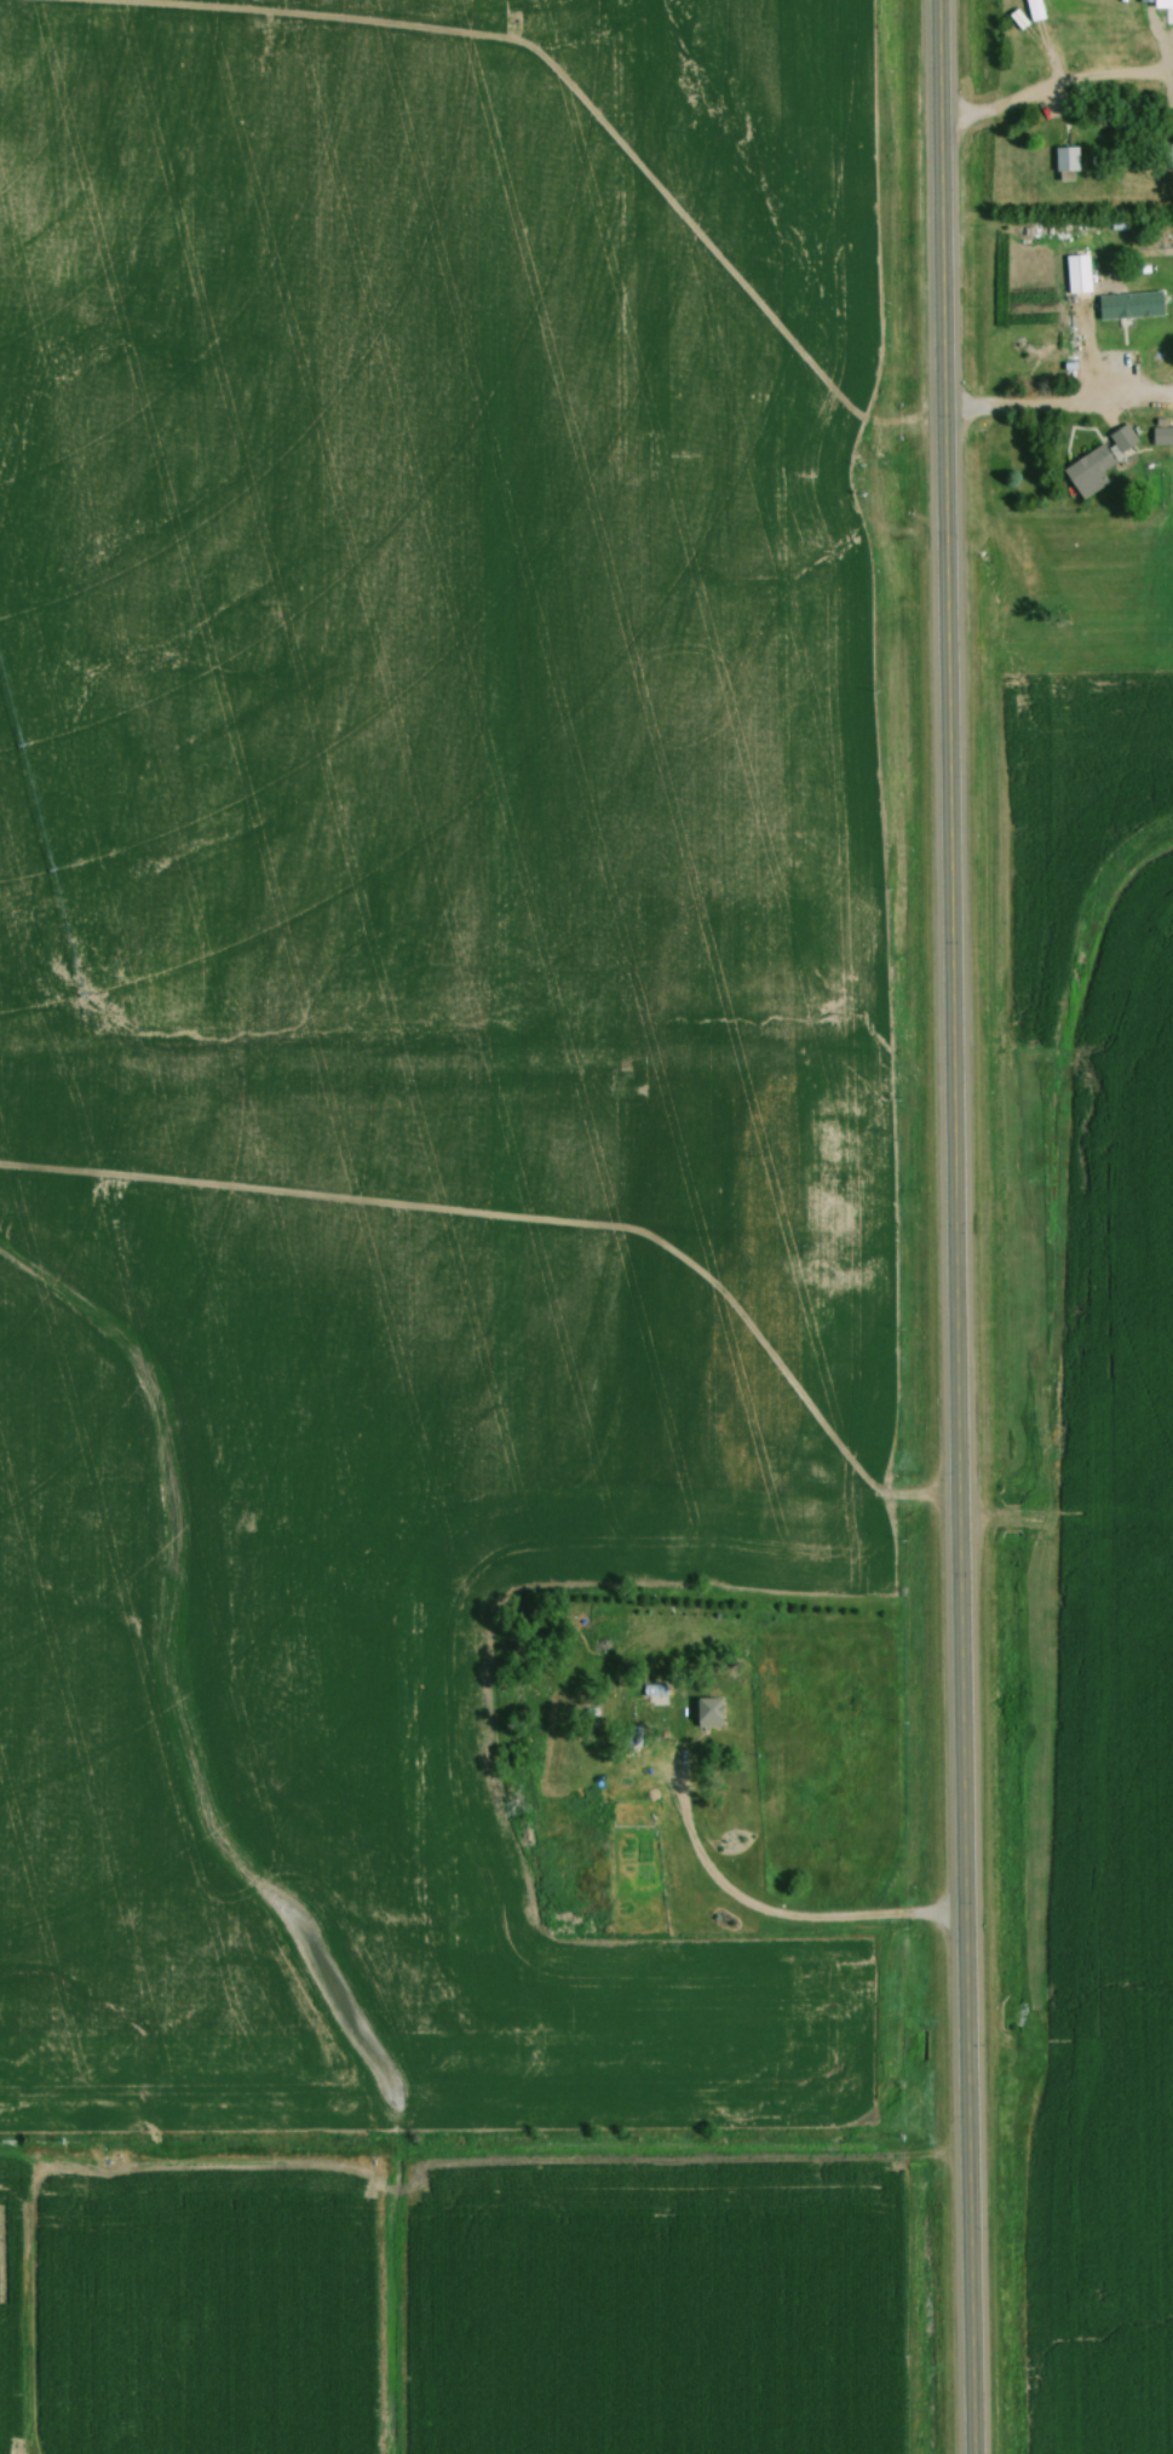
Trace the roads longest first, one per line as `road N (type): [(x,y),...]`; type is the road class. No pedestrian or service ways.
road 1 (secondary): [(972,2453),(936,0)]

